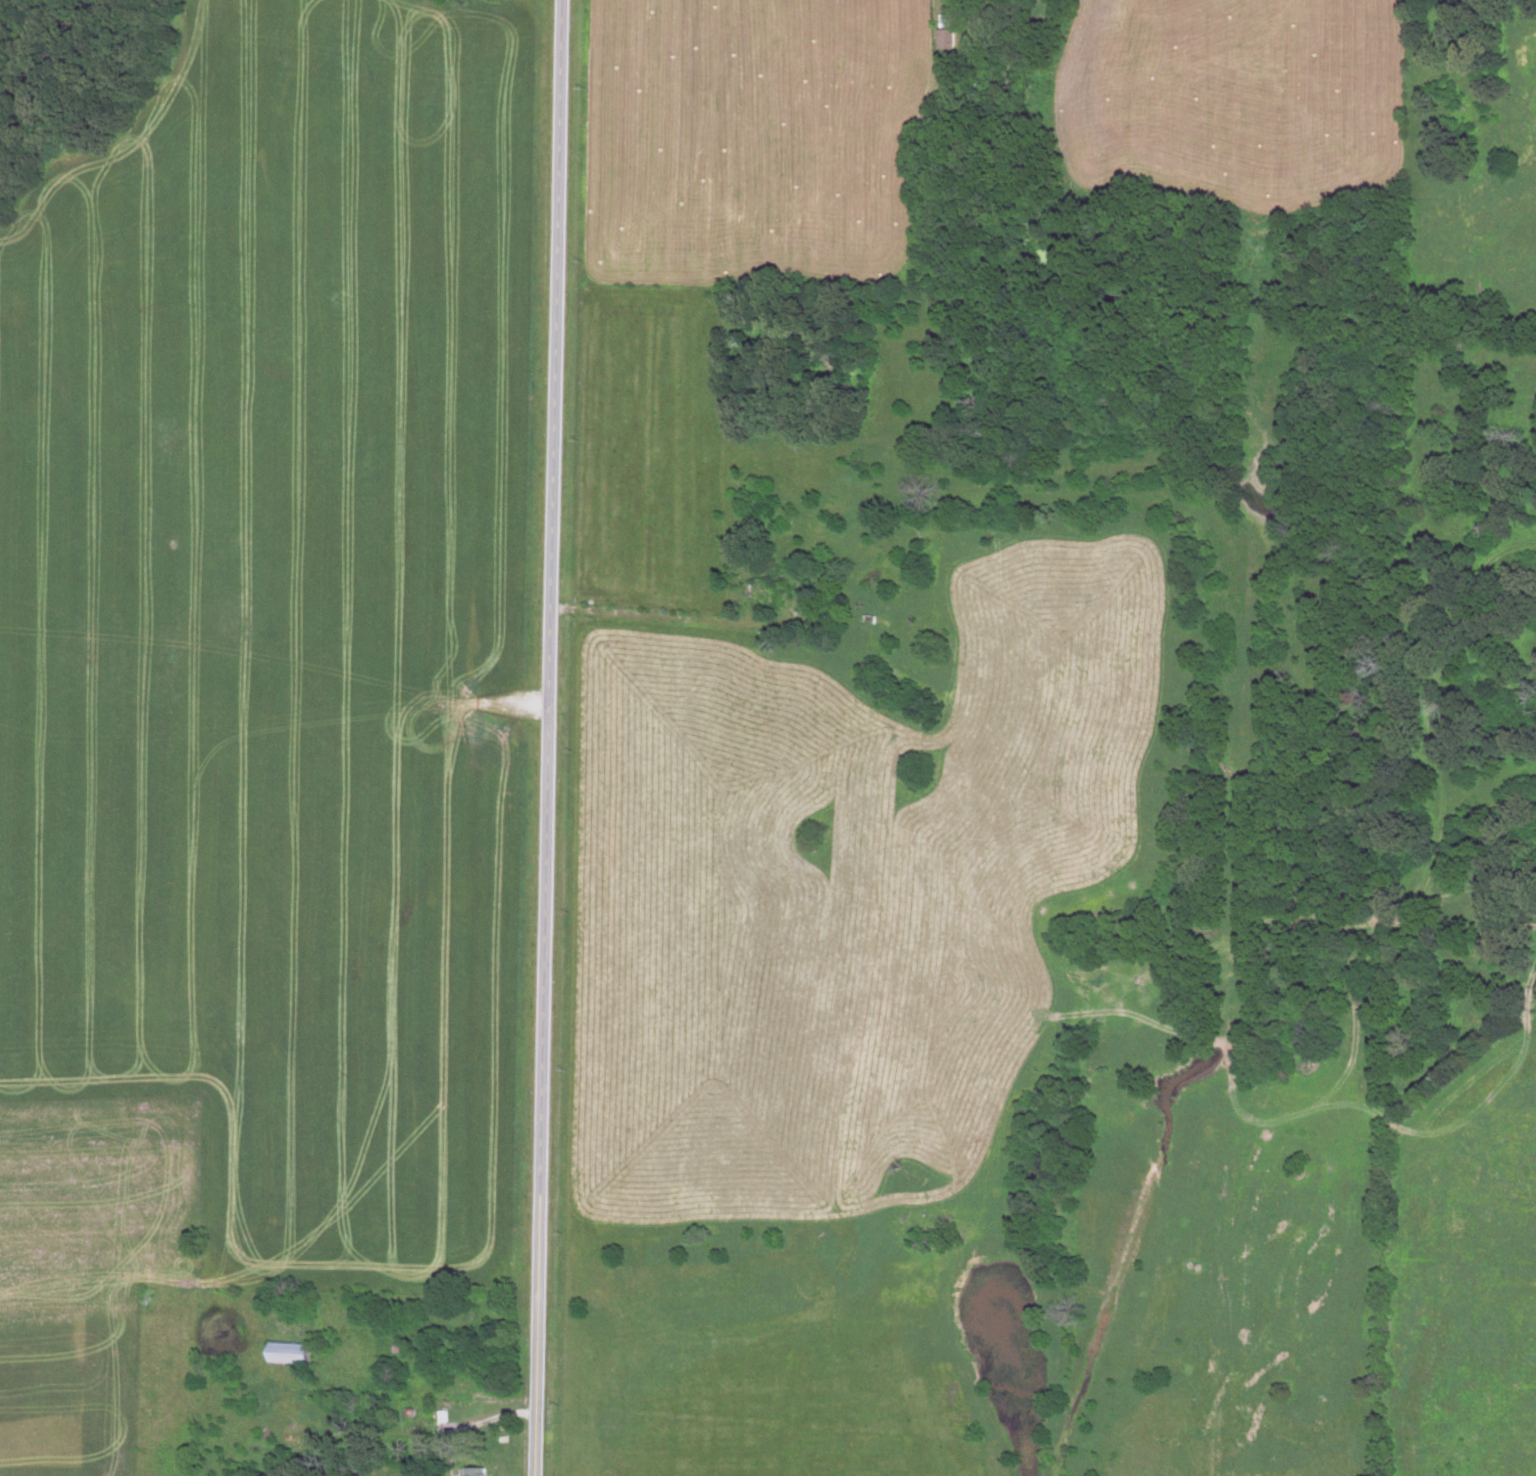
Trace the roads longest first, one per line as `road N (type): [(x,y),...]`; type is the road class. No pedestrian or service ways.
road 1 (secondary): [(533,1475),(559,0)]

